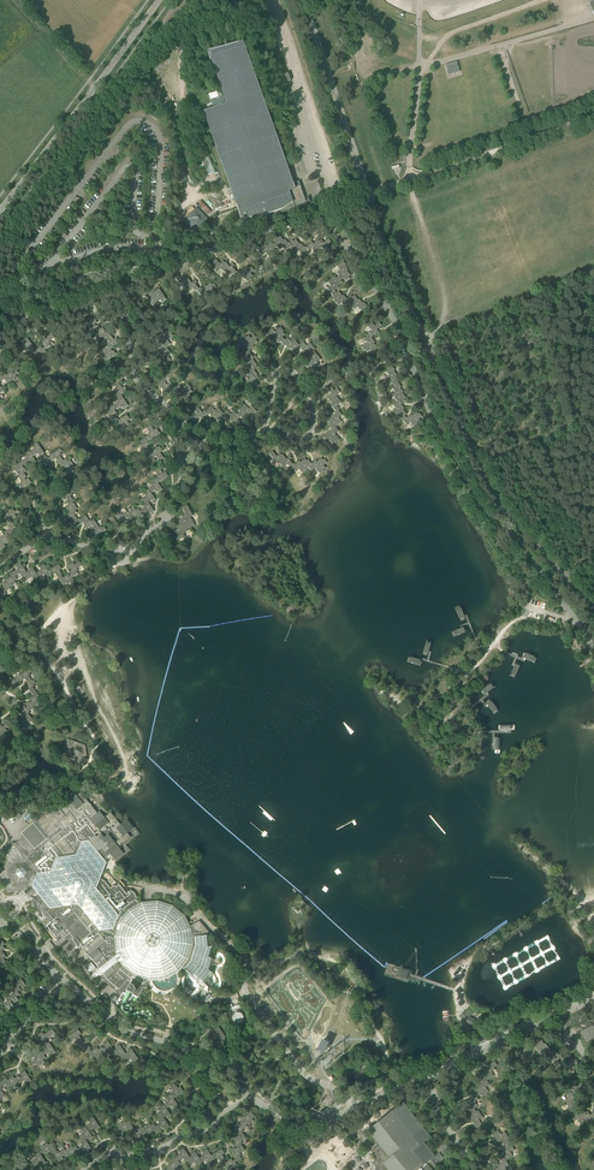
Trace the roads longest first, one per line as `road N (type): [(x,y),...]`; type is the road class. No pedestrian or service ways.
road 1 (unclassified): [(593,607),(515,524),(479,465),(379,234),(303,0)]
road 2 (unclassified): [(0,213),(161,0)]
road 3 (track): [(366,195),(593,115)]
road 4 (track): [(419,67),(453,33),(543,0)]

